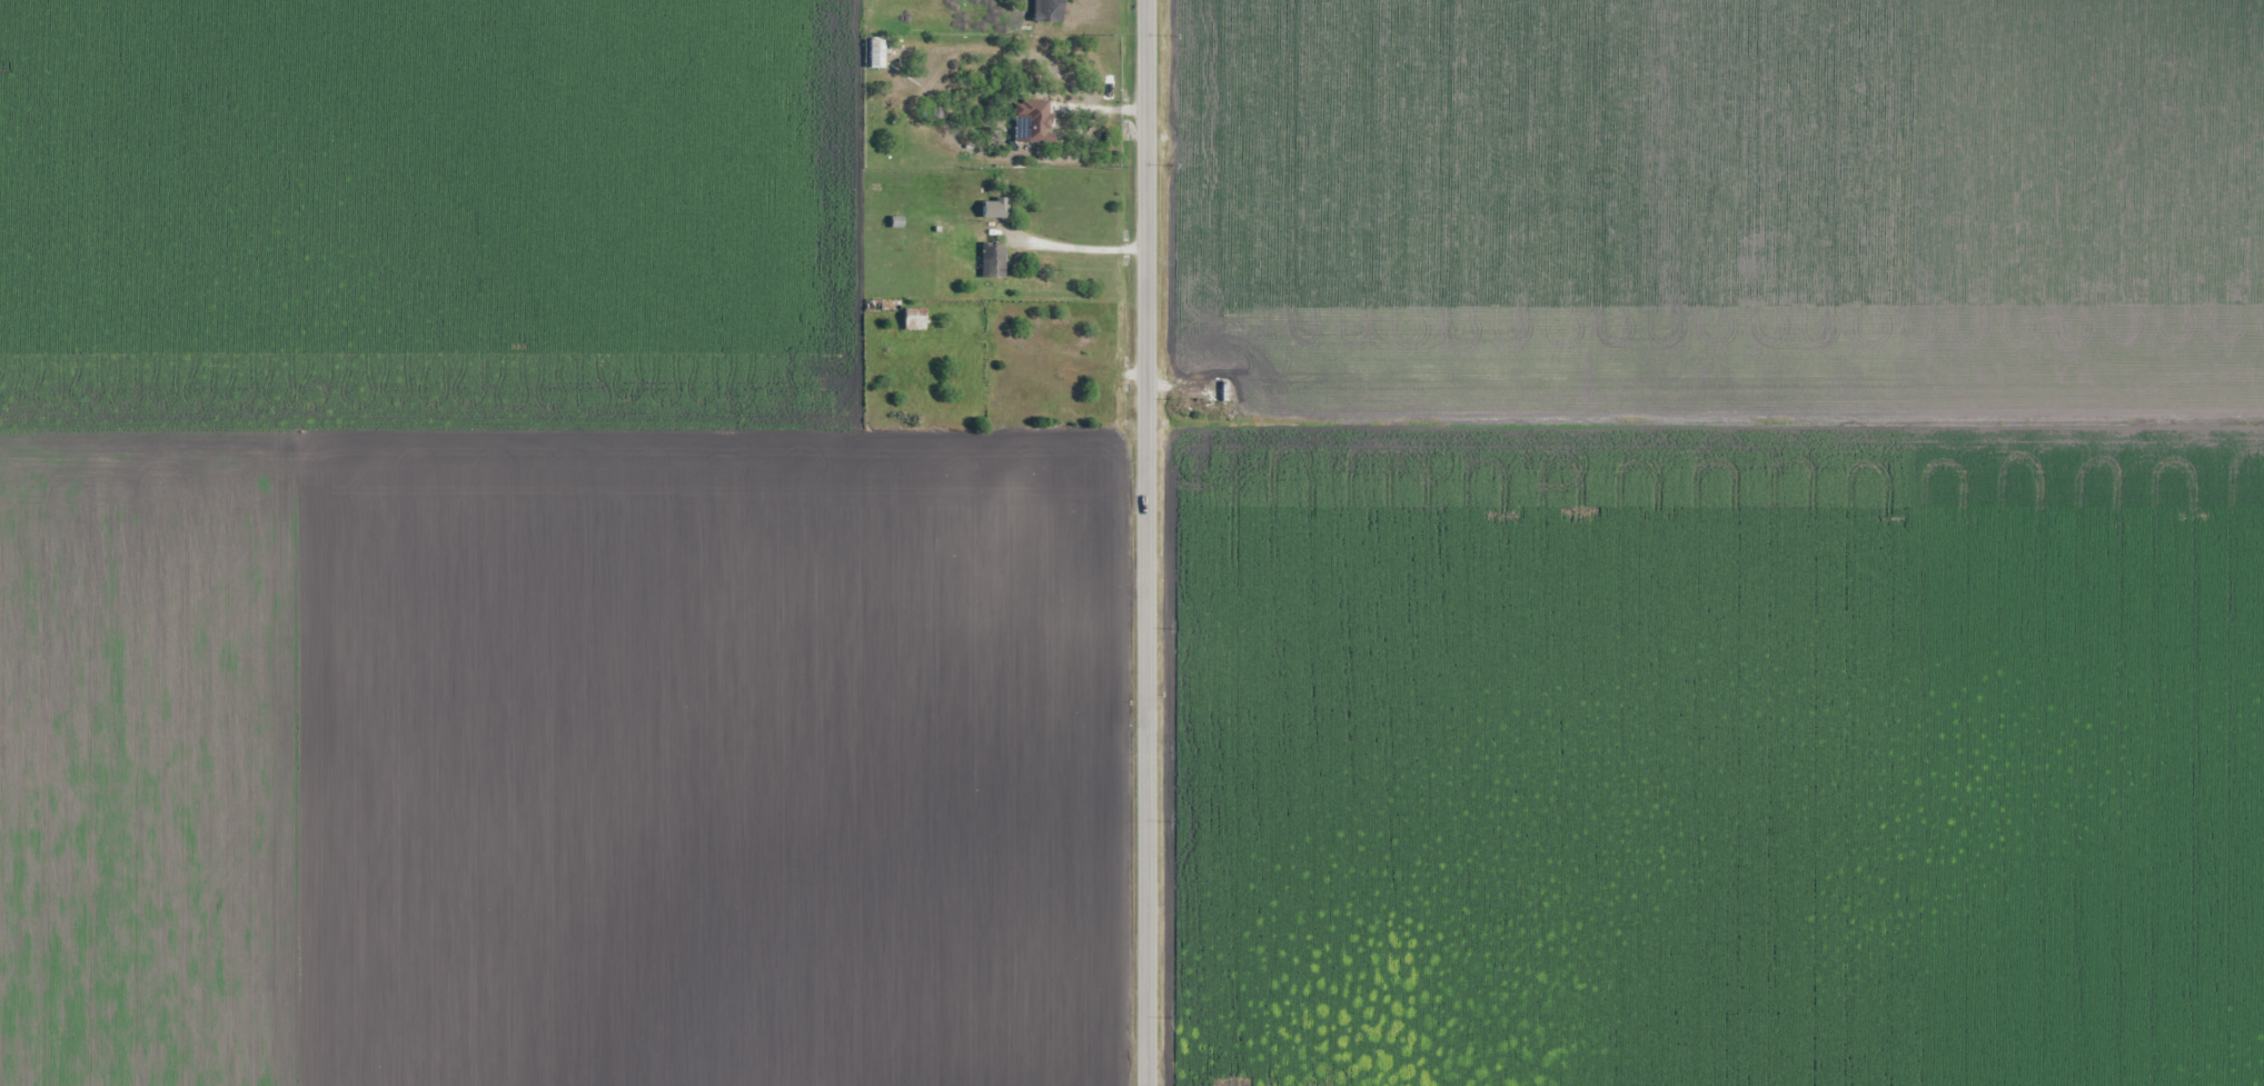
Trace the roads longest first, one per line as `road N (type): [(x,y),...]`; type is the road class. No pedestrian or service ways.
road 1 (secondary): [(1145,0),(1146,1085)]

